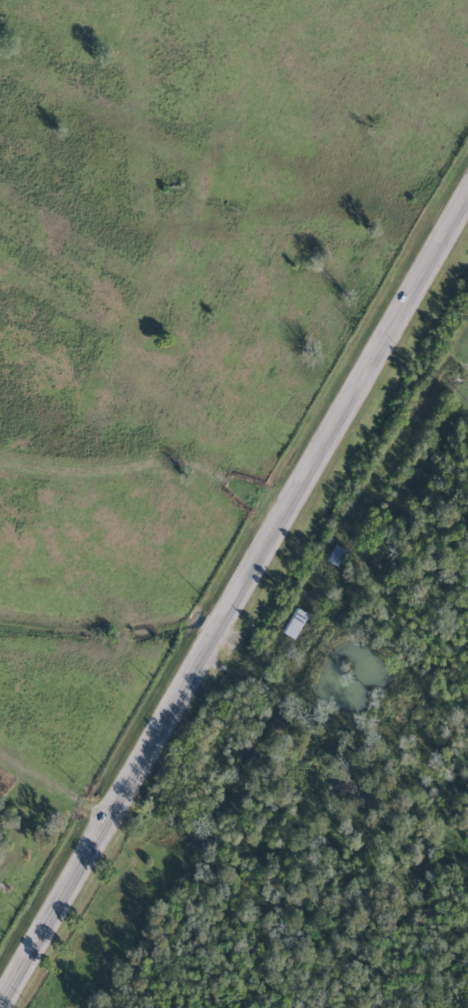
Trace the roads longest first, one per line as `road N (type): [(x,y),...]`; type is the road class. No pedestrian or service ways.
road 1 (secondary): [(0,1004),(467,200)]
road 2 (track): [(467,369),(450,366),(263,660),(234,672),(200,661)]

